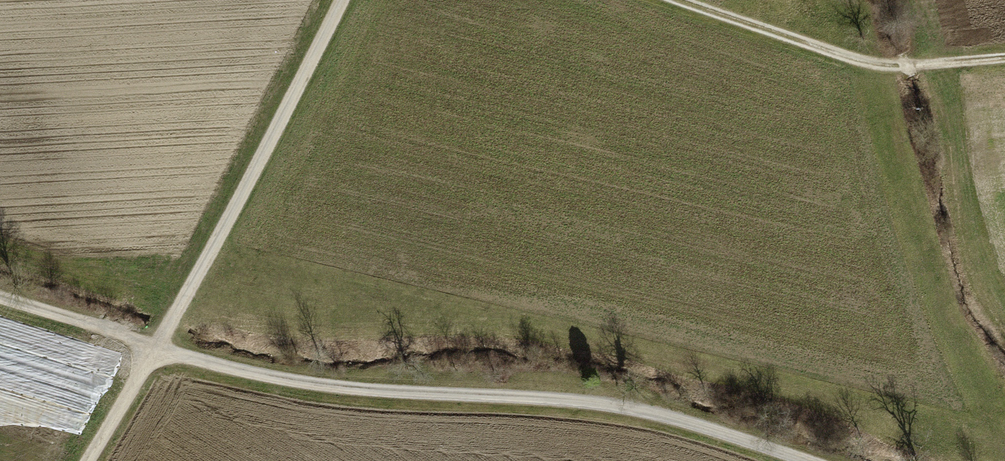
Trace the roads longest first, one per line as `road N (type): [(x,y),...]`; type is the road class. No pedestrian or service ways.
road 1 (track): [(0,294),(222,367),(315,386),(599,401),(686,418),(817,460)]
road 2 (track): [(345,0),(159,348),(88,460)]
road 3 (track): [(699,0),(871,58),(1004,51)]

